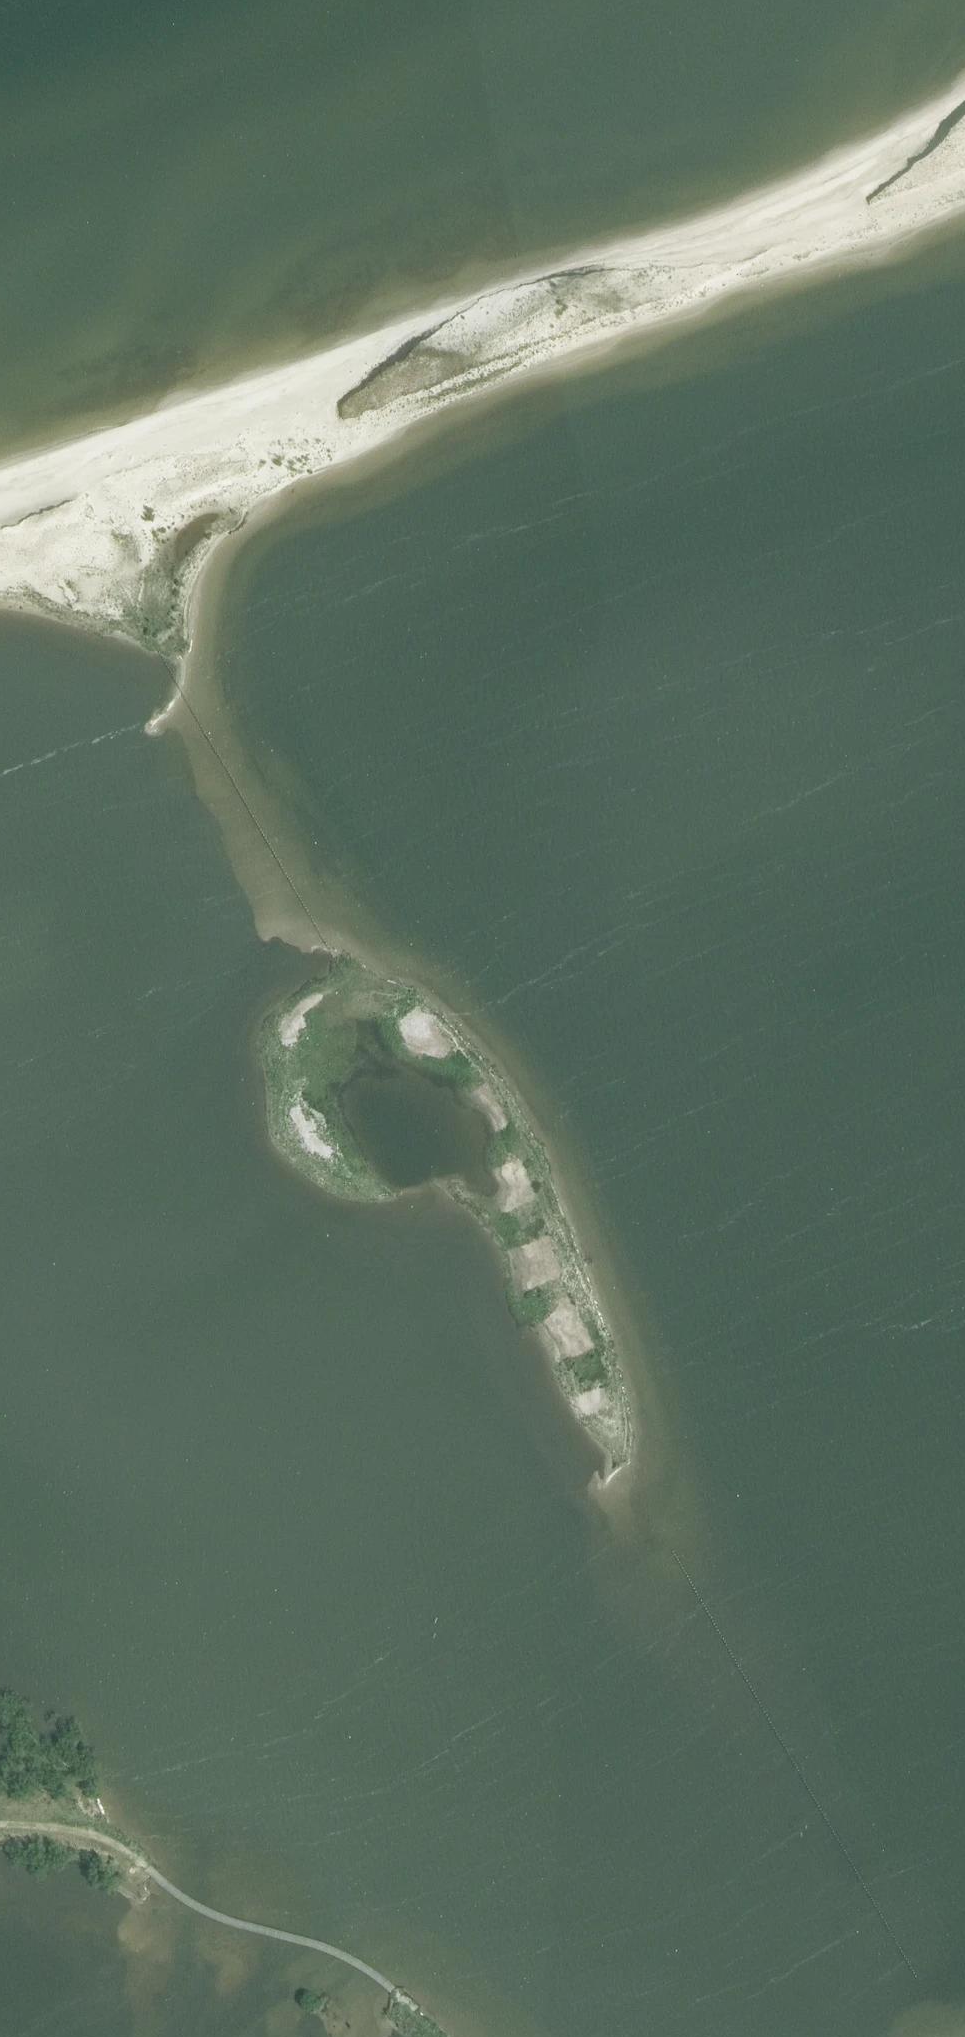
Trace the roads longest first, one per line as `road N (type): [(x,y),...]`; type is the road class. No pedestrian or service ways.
road 1 (track): [(444,2036),(343,1957),(221,1921),(149,1873)]
road 2 (track): [(0,1826),(86,1835),(117,1846),(149,1873)]

